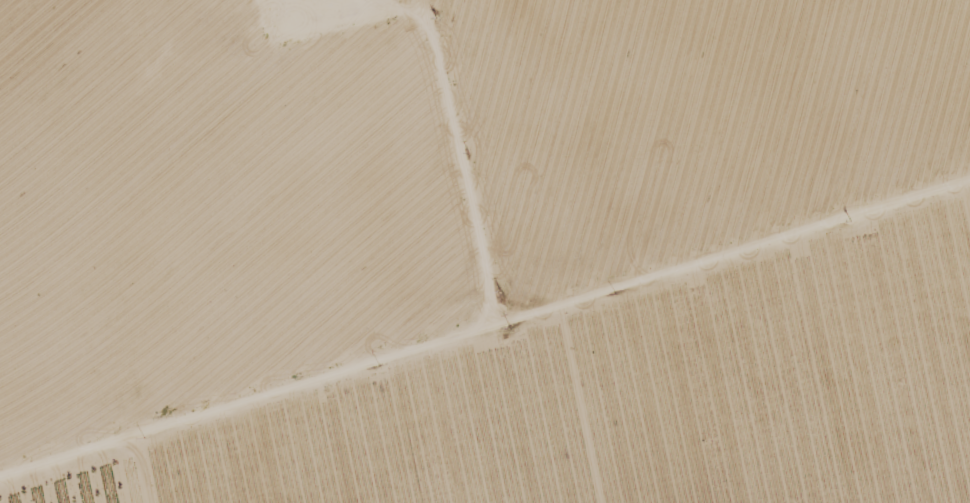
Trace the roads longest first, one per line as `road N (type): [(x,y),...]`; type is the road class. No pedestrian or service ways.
road 1 (track): [(31,502),(144,470),(230,460),(468,354),(633,314),(969,200)]
road 2 (track): [(468,354),(402,0)]

